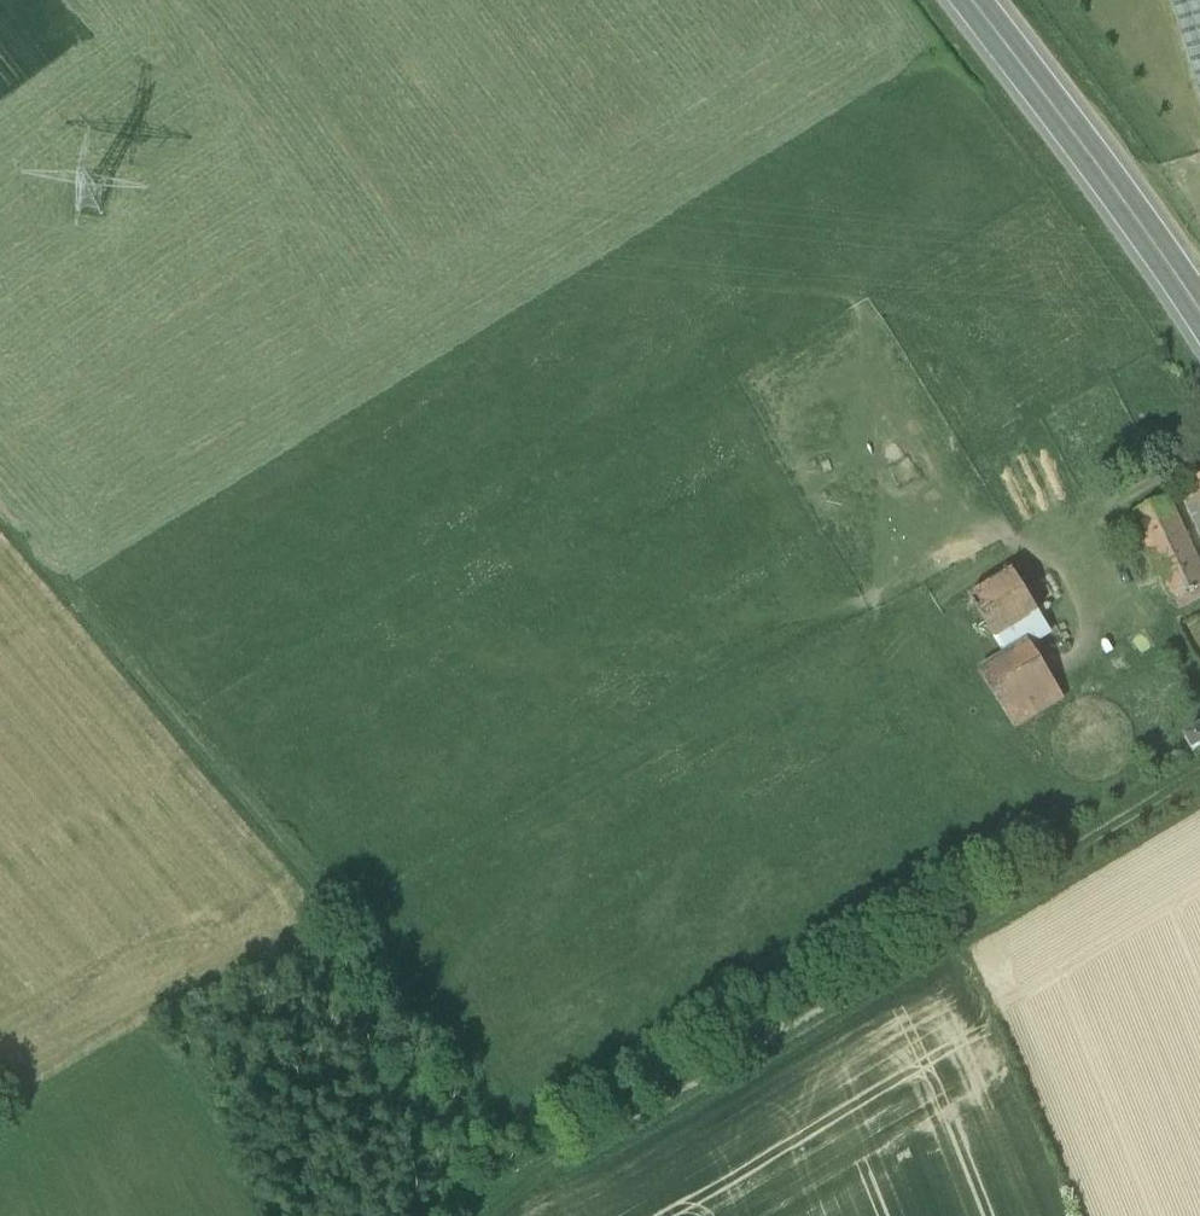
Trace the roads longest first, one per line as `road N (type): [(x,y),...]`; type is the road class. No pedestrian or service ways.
road 1 (track): [(487,1215),(521,1182),(1199,775)]
road 2 (secondary): [(1199,313),(1122,192),(973,0)]

